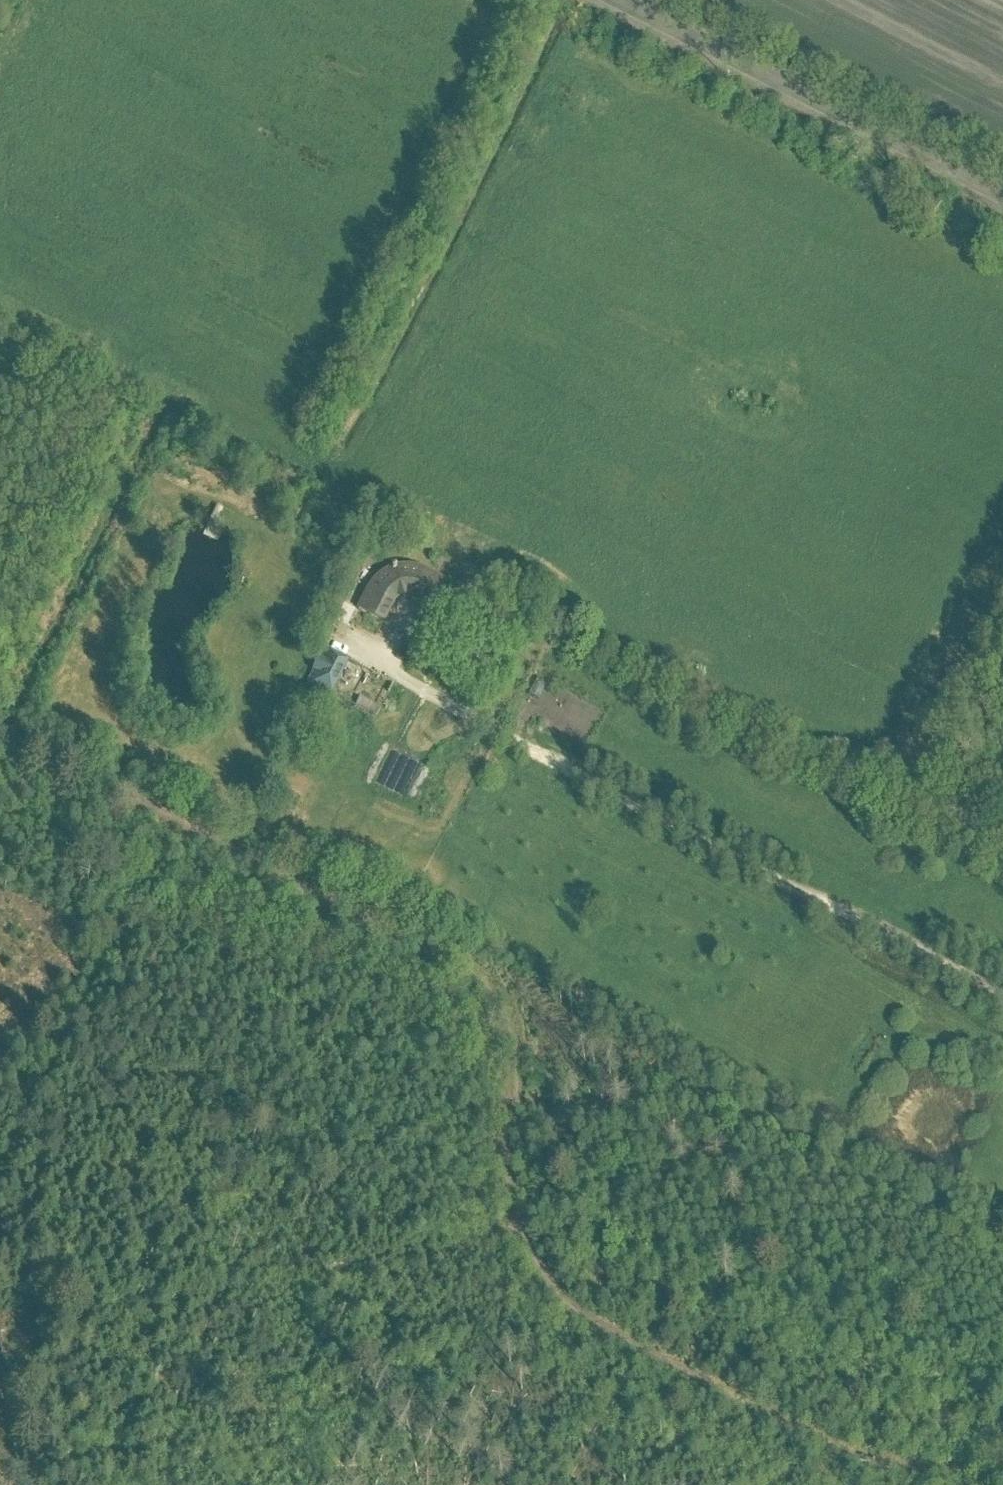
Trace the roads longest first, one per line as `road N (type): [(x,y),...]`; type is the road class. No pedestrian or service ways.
road 1 (track): [(1002,1469),(892,1465),(850,1455),(595,1327),(549,1294),(526,1251),(516,1208),(517,1098),(493,998),(465,966),(176,821)]
road 2 (tertiary): [(1002,198),(614,0)]
road 3 (track): [(176,821),(0,731)]

